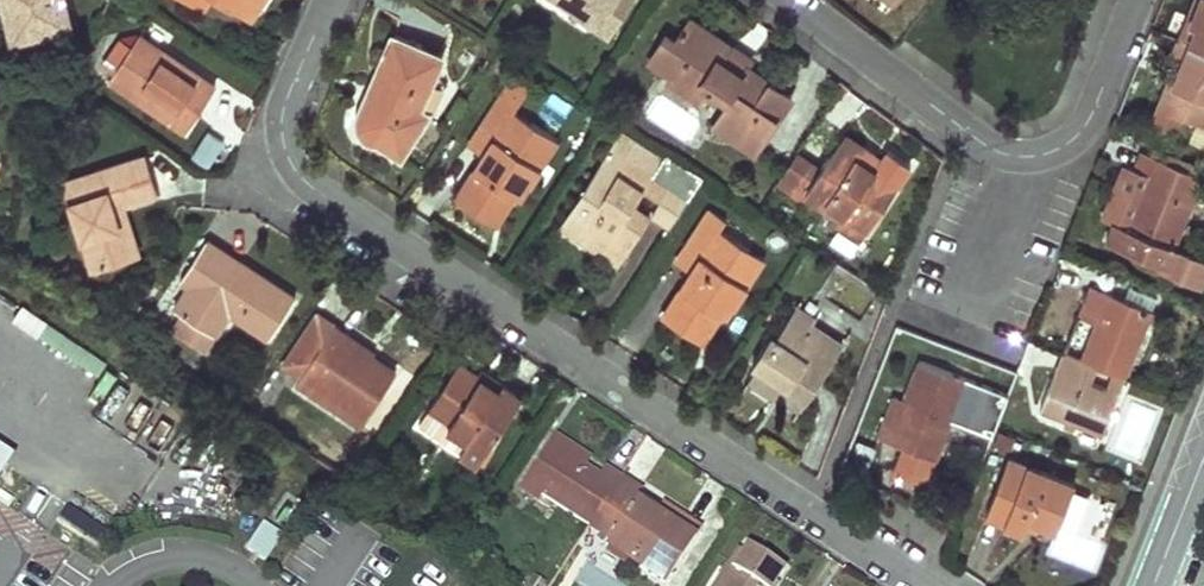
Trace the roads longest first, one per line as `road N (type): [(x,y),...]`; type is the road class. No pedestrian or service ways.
road 1 (residential): [(916,585),(297,171),(283,135),(284,103),(329,0)]
road 2 (residential): [(791,0),(992,151),(1018,157),(1067,145),(1087,124),(1137,0)]
road 3 (secondary): [(1203,456),(1153,585)]

